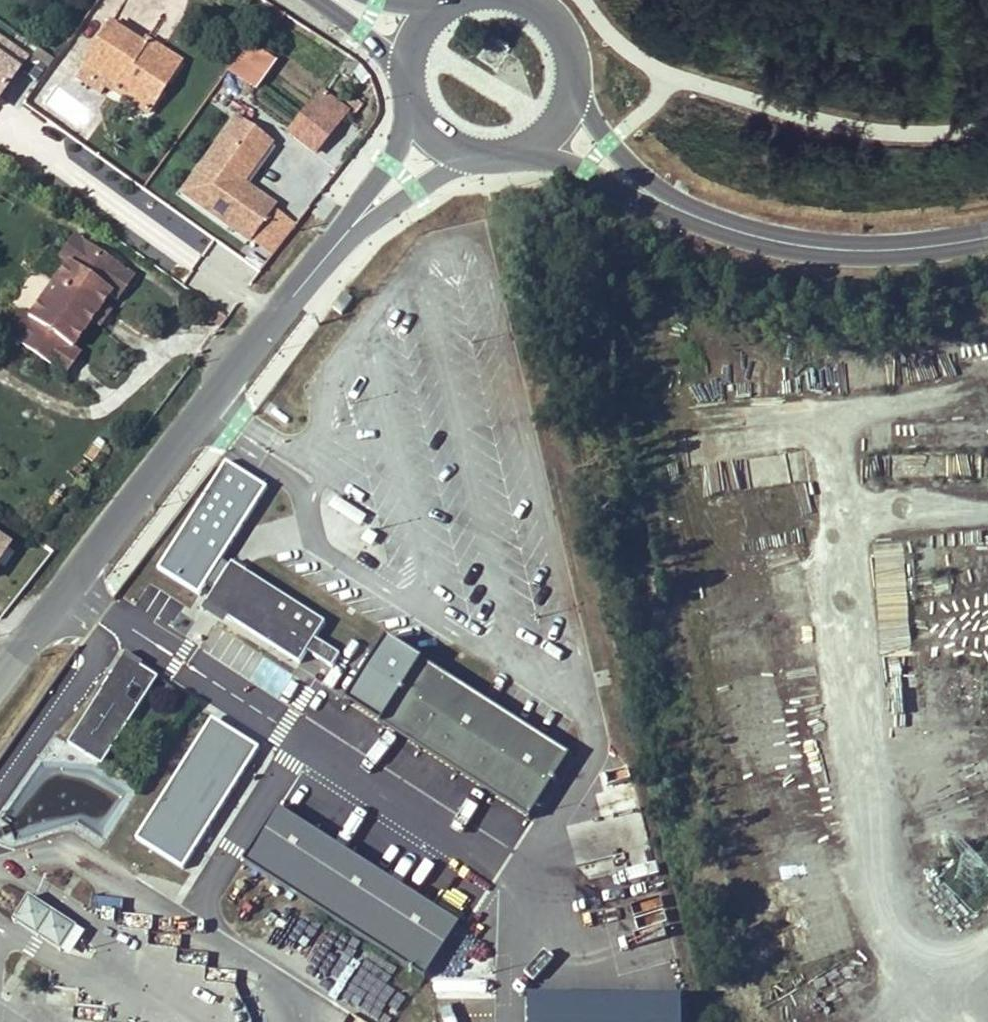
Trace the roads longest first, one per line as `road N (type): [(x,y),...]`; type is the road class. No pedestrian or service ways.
road 1 (residential): [(0,682),(269,314),(438,139)]
road 2 (secondary): [(556,128),(668,212),(733,236),(804,250),(877,252),(987,237)]
road 3 (secondary): [(556,128),(575,76),(570,49),(557,24),(525,0)]
road 4 (secondary): [(438,139),(461,152),(512,155),(556,128)]

